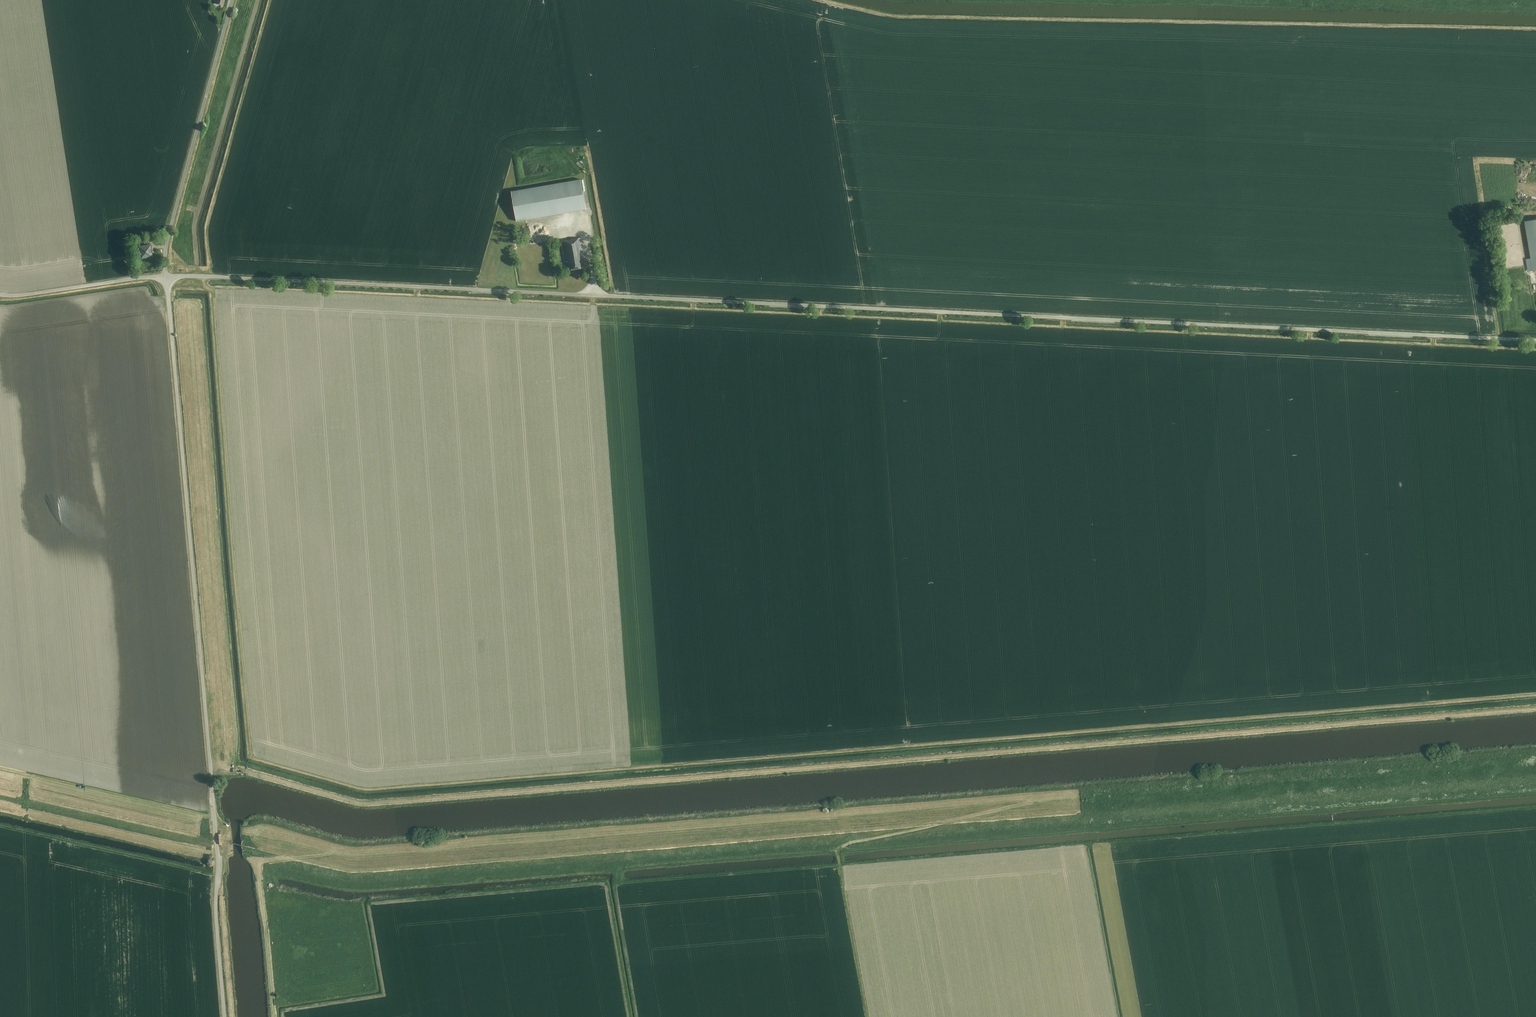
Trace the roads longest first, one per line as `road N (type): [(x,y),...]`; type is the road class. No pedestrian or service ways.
road 1 (unclassified): [(1535,340),(166,276)]
road 2 (unclassified): [(224,1016),(218,857),(166,276)]
road 3 (unclassified): [(166,276),(165,250),(233,0)]
road 4 (unclassified): [(166,276),(0,295)]
road 5 (track): [(869,1016),(839,852)]

